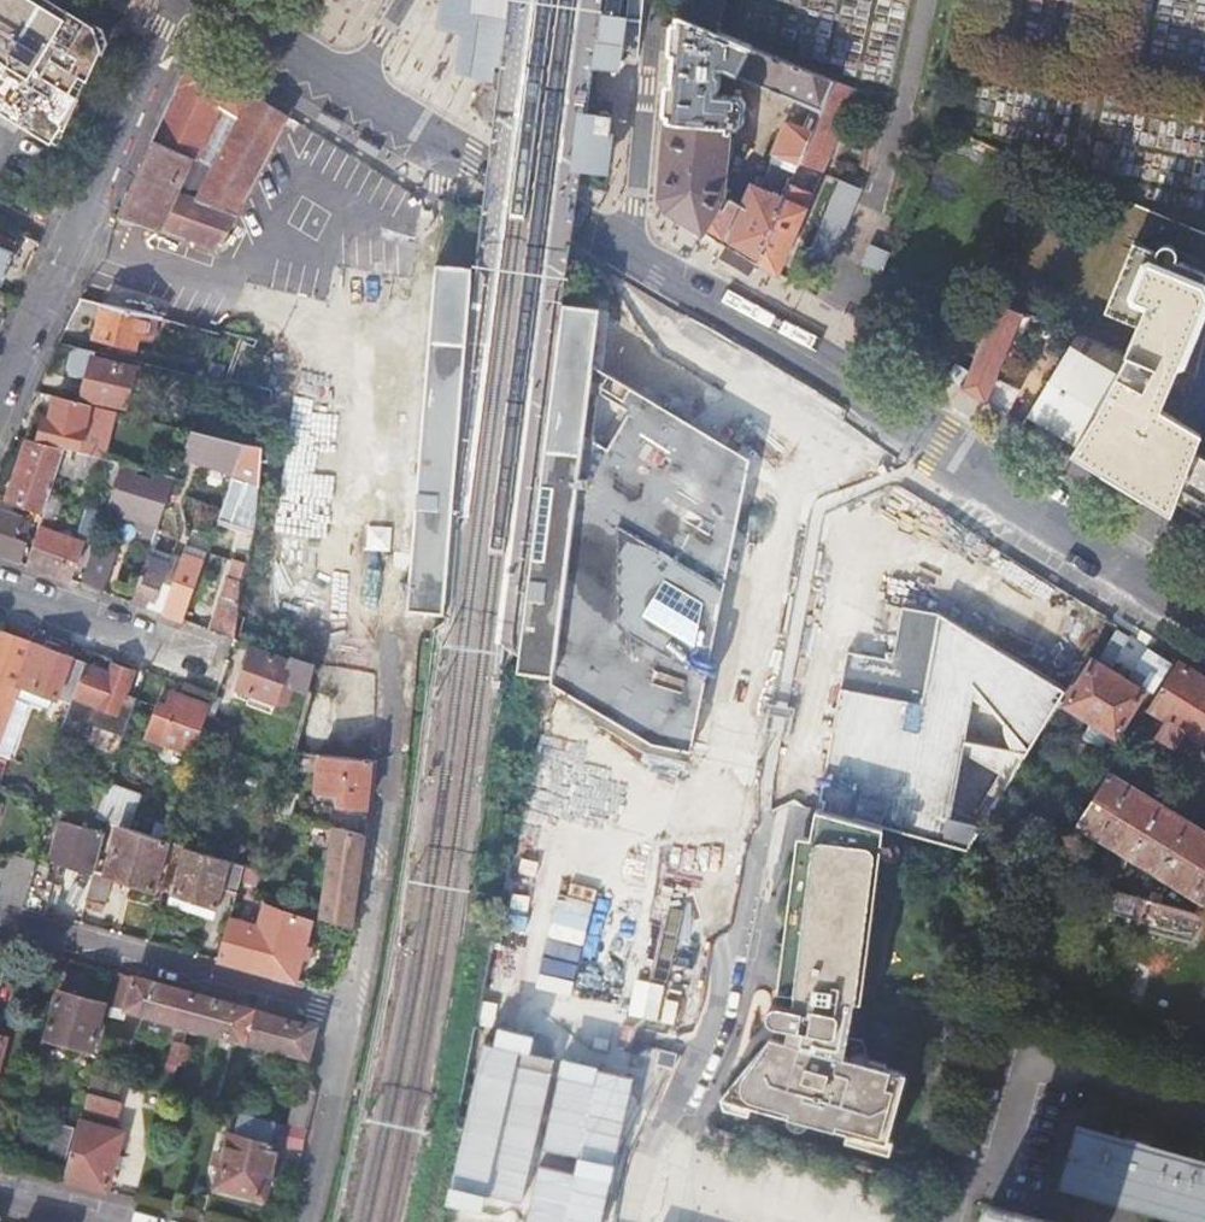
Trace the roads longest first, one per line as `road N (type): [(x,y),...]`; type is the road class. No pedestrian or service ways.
road 1 (tertiary): [(618,245),(943,438),(1204,610)]
road 2 (unclassified): [(178,0),(0,401)]
road 3 (residential): [(762,829),(721,1039),(664,1122),(631,1221)]
road 4 (residential): [(1204,1110),(1028,1061),(1001,1166),(956,1190),(947,1221)]
road 5 (residential): [(0,918),(350,1017)]
road 6 (tertiary): [(350,83),(618,245)]
road 7 (residential): [(350,1017),(390,758)]
road 8 (residential): [(618,245),(636,208),(655,0)]
road 9 (residential): [(305,1221),(350,1017)]
road 10 (residential): [(0,588),(195,657)]
road 11 (tertiary): [(214,0),(350,83)]

